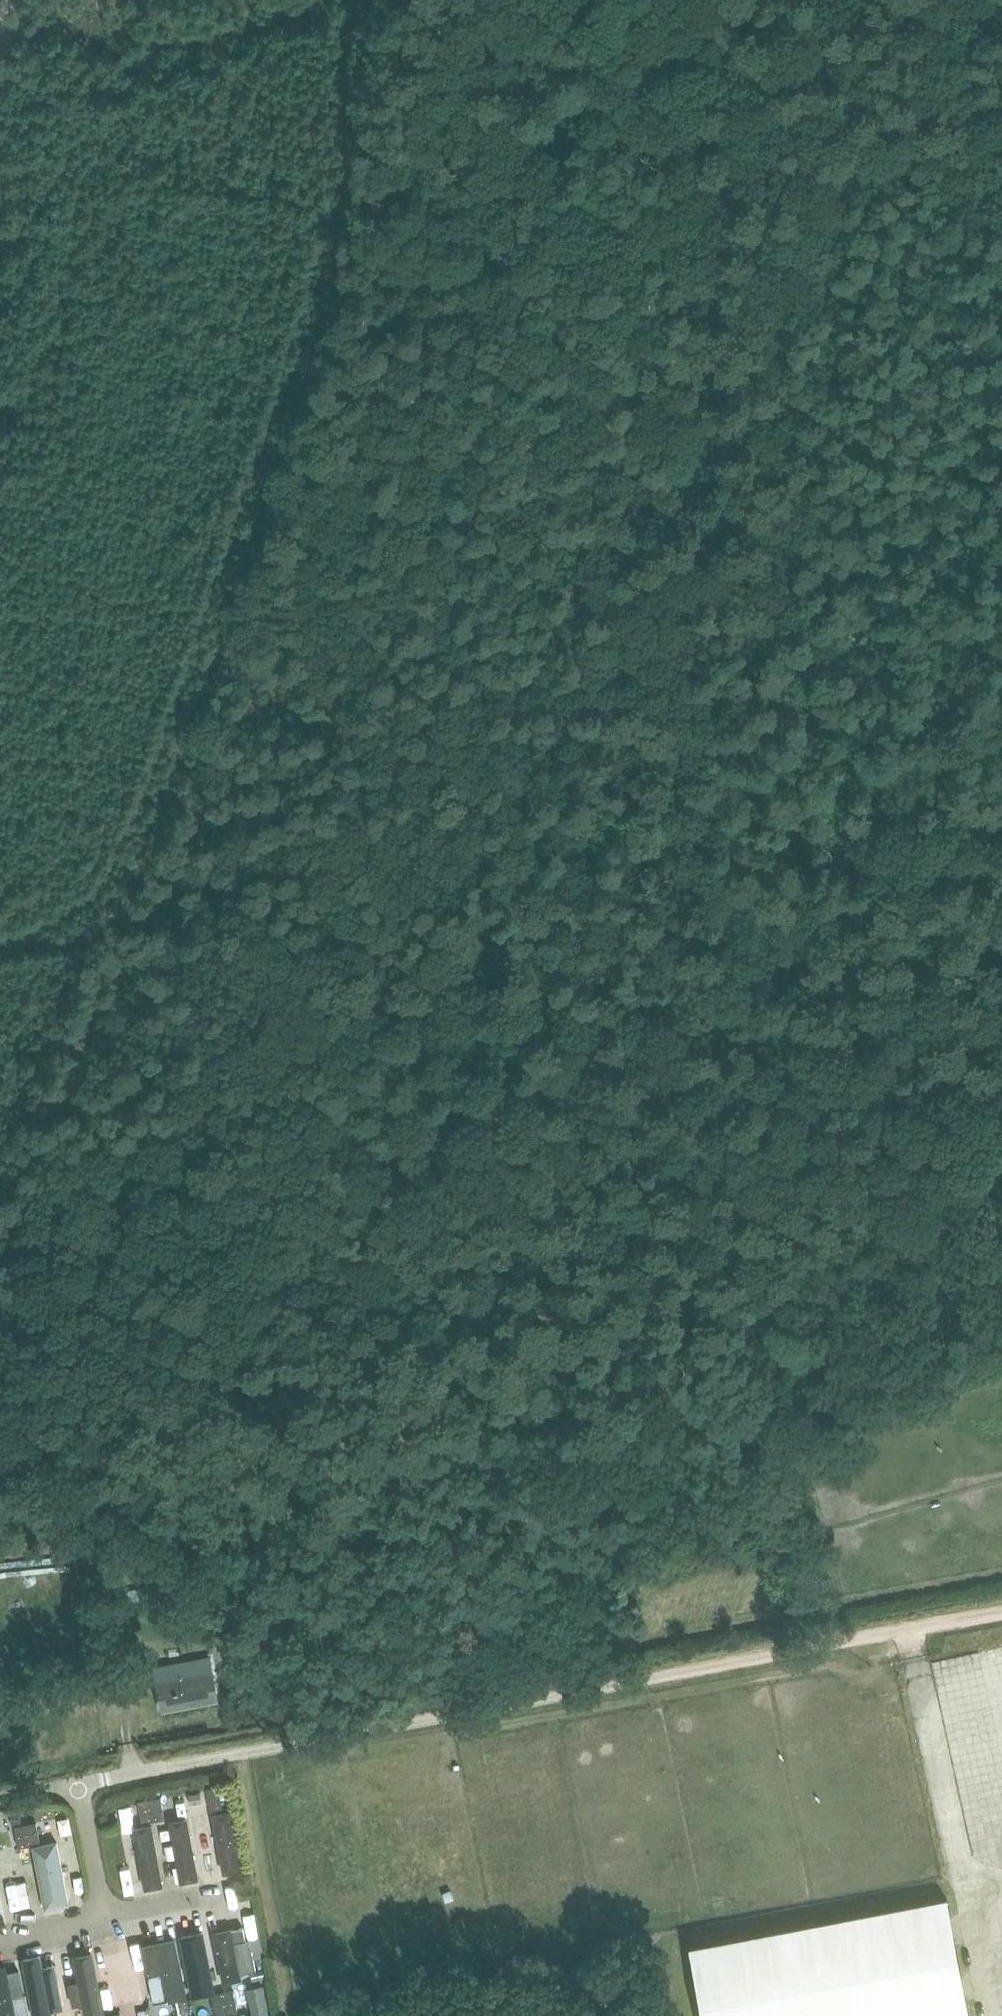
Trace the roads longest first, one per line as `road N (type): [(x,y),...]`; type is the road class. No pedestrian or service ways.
road 1 (track): [(124,901),(177,774),(280,462),(317,317),(343,155),(344,49),(354,0)]
road 2 (track): [(228,1745),(1001,1608)]
road 3 (track): [(344,49),(324,23),(298,21),(197,50),(55,29)]
road 4 (unclassified): [(0,1789),(228,1745)]
road 5 (track): [(0,955),(80,939),(124,901)]
road 6 (track): [(117,0),(4,52)]

